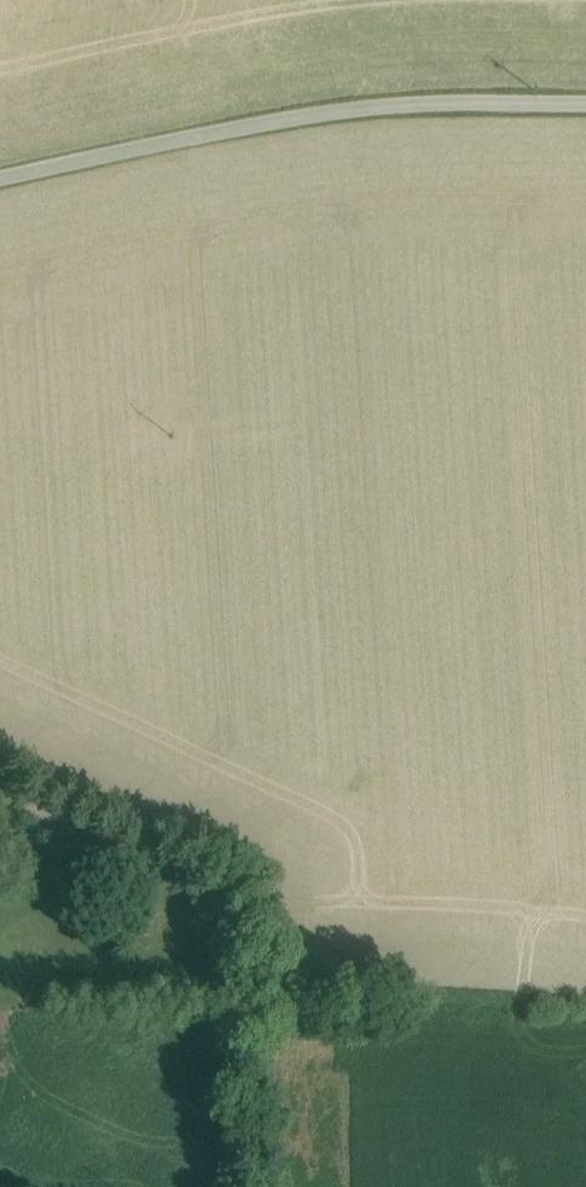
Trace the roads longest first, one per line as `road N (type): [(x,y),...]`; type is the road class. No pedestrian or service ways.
road 1 (unclassified): [(0,180),(302,116),(453,103),(585,104)]

